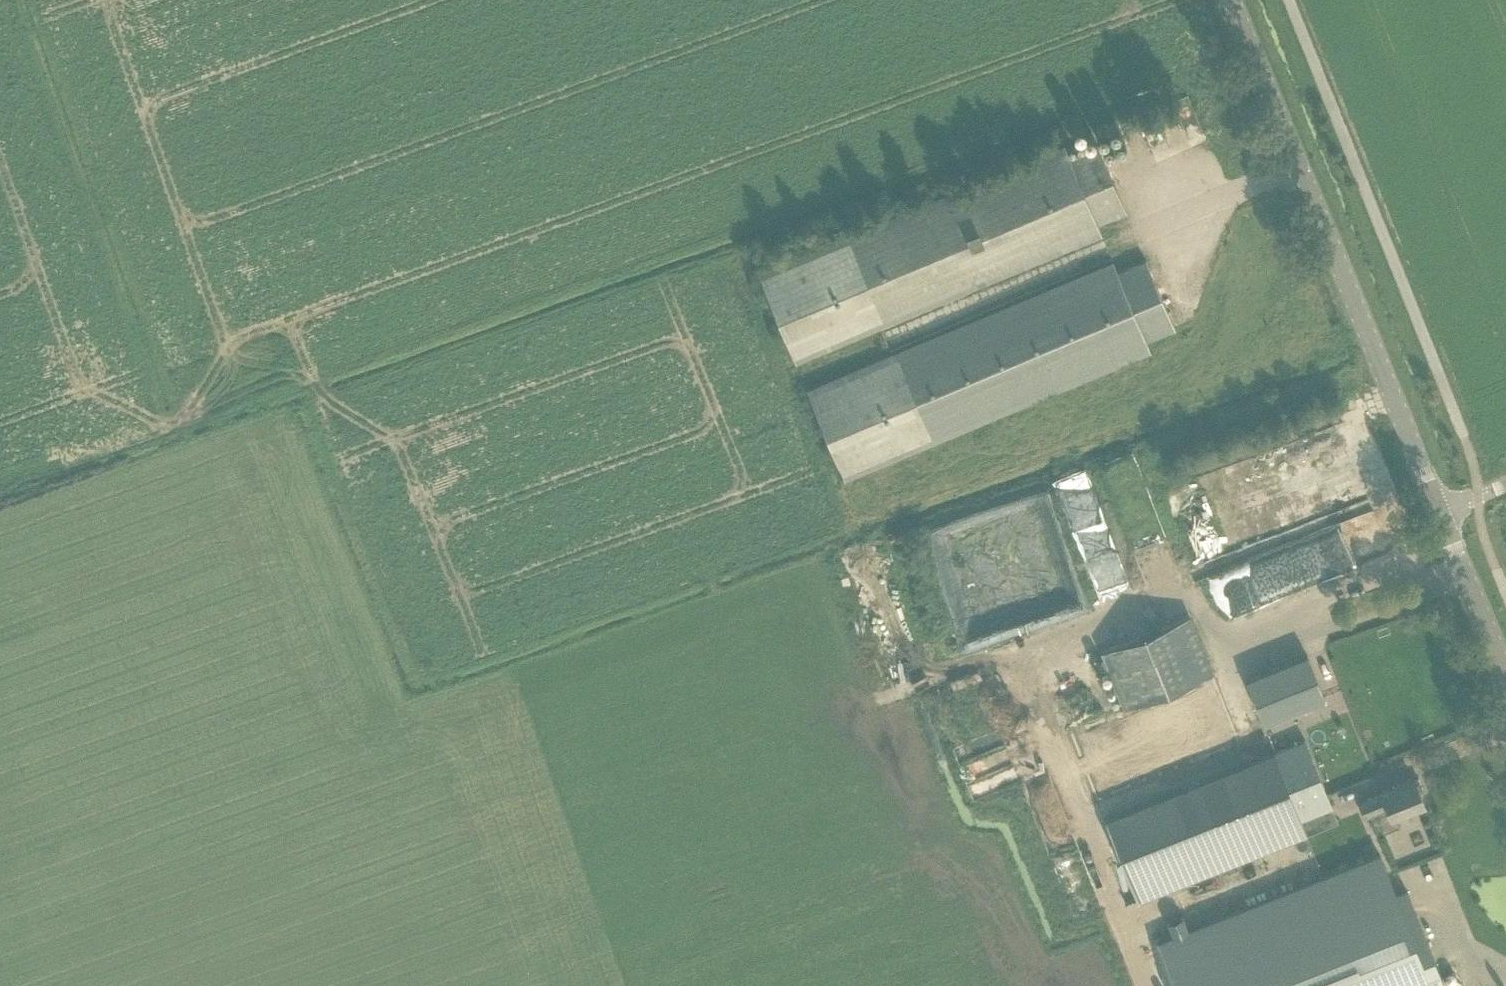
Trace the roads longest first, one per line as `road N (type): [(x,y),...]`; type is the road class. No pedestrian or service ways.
road 1 (tertiary): [(1439,508),(1231,0)]
road 2 (tertiary): [(1505,675),(1439,508)]

